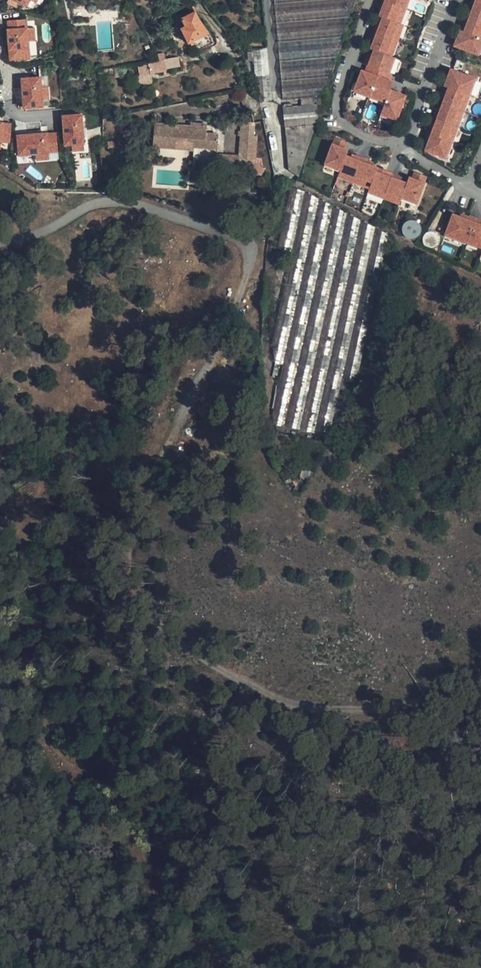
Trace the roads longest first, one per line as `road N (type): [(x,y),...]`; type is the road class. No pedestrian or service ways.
road 1 (residential): [(371,0),(341,88),(340,117),(365,137),(404,146)]
road 2 (residential): [(404,146),(456,0)]

